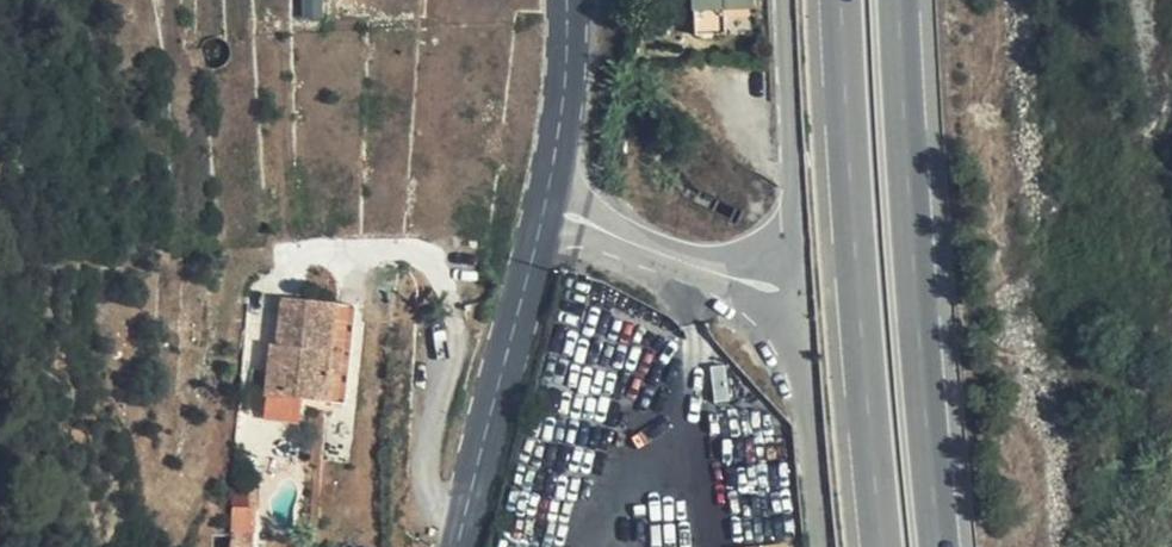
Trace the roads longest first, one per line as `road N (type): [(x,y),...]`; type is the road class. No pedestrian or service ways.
road 1 (secondary): [(570,0),(545,210),(458,546)]
road 2 (trunk): [(838,0),(848,210),(883,546)]
road 3 (trunk): [(939,546),(908,203),(900,0)]
road 4 (unclassified): [(782,0),(820,546)]

